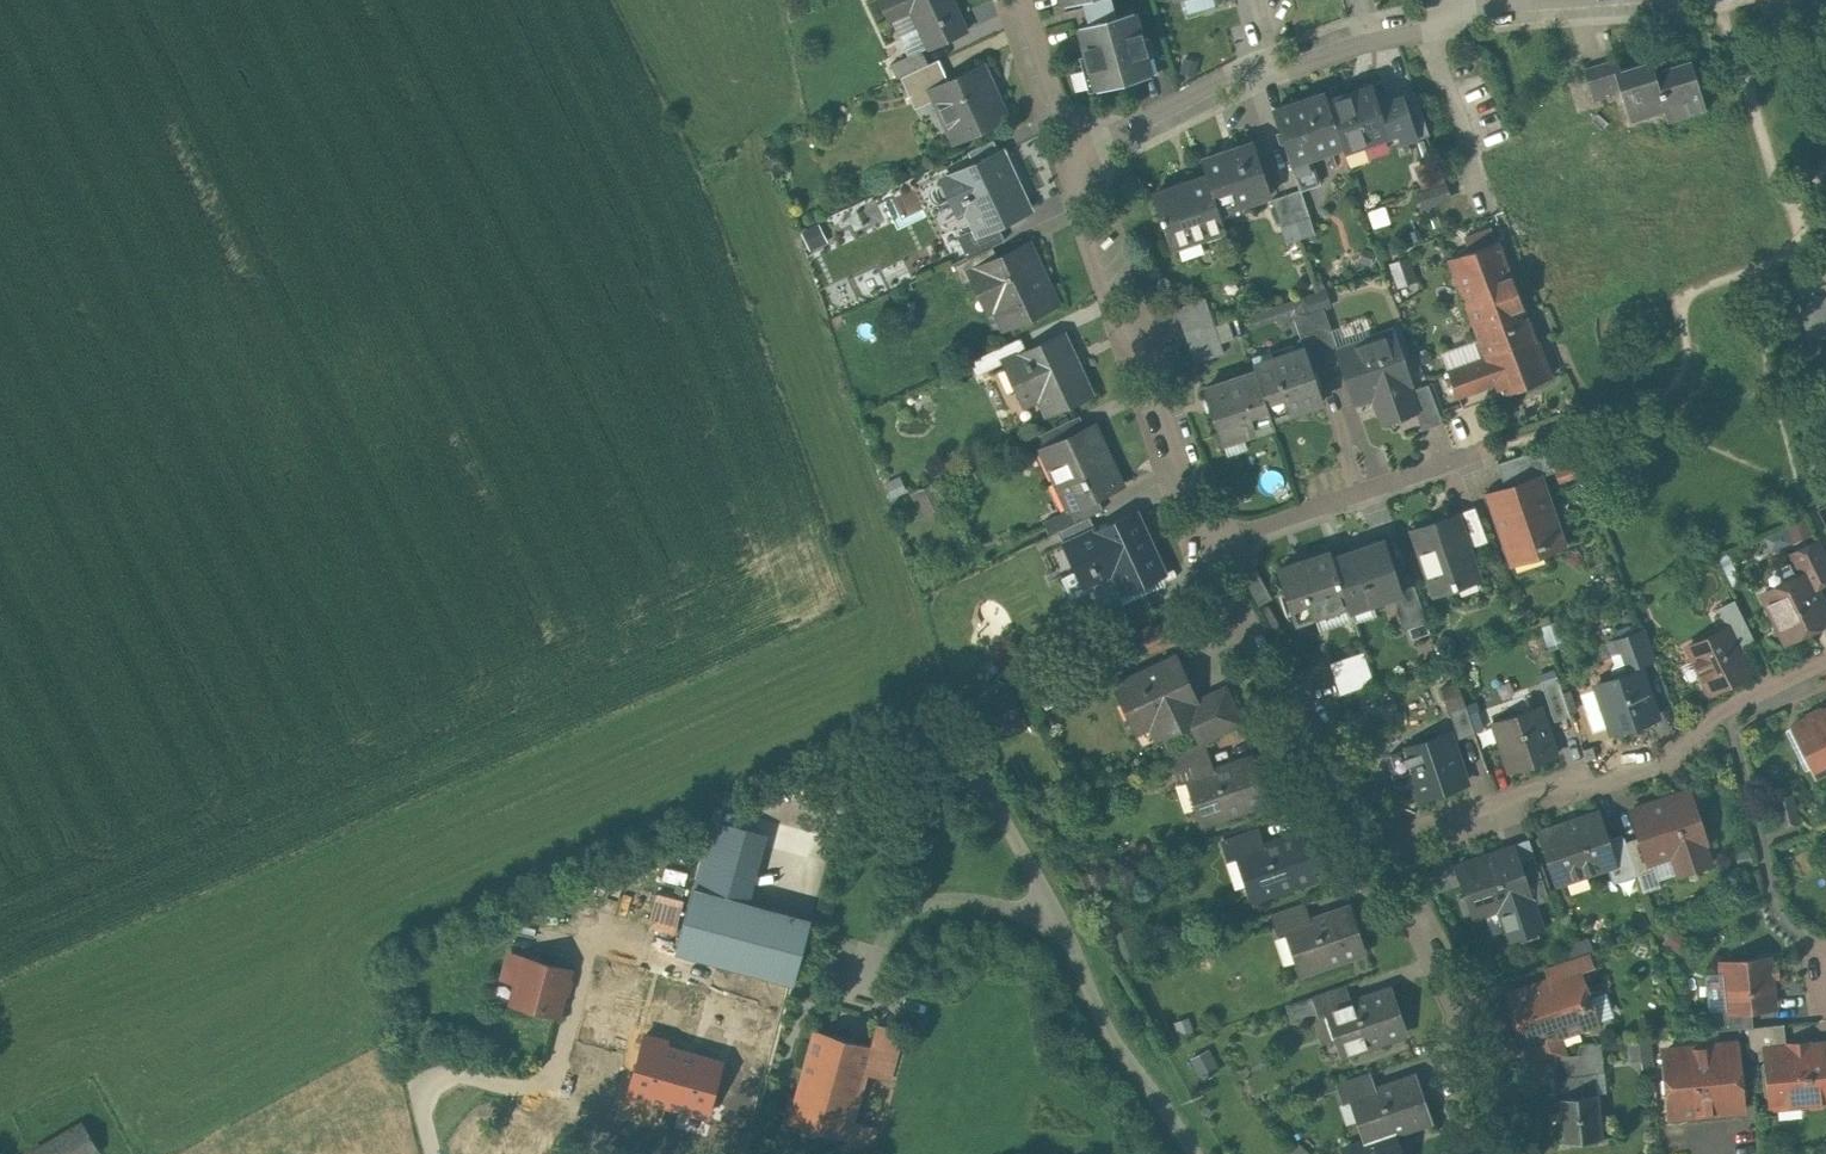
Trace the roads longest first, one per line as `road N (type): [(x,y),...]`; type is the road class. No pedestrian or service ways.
road 1 (residential): [(1383,843),(1668,753),(1825,670)]
road 2 (residential): [(1076,155),(1209,550)]
road 3 (residential): [(1209,550),(1258,656),(1383,843)]
road 4 (residential): [(1383,843),(1487,1059),(1514,1153)]
road 5 (residential): [(1368,32),(1257,69),(1076,155)]
road 6 (residential): [(1209,550),(1475,455)]
road 7 (residential): [(1626,0),(1425,22)]
road 8 (residential): [(1425,22),(1487,212)]
road 9 (residential): [(1023,0),(1076,155)]

